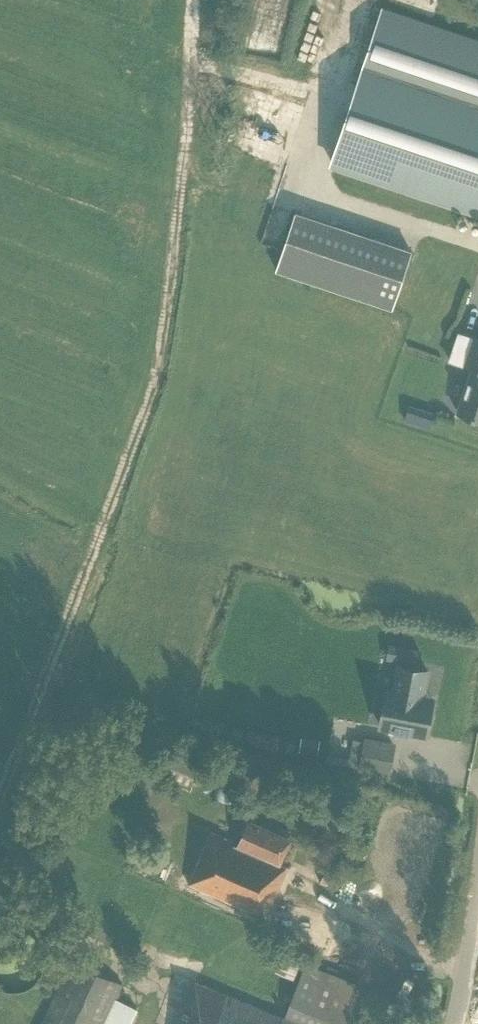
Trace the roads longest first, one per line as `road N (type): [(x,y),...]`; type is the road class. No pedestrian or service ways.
road 1 (residential): [(451,1023),(477,889)]

